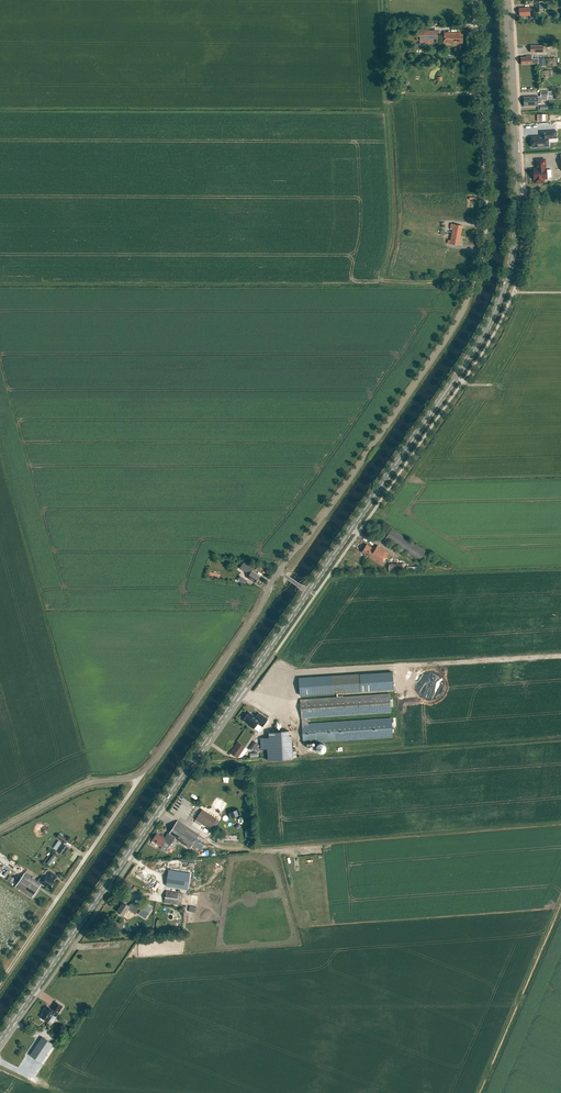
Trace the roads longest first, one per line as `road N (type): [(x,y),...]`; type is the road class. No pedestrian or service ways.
road 1 (secondary): [(308,592),(479,342),(505,283),(518,205),(506,0)]
road 2 (unclassified): [(278,572),(452,330),(472,286),(487,214),(474,0)]
road 3 (secondary): [(0,1039),(308,592)]
road 4 (unclassified): [(135,777),(157,756),(278,572)]
road 5 (unclassified): [(46,915),(135,777)]
road 6 (unclassified): [(0,829),(83,786),(135,777)]

